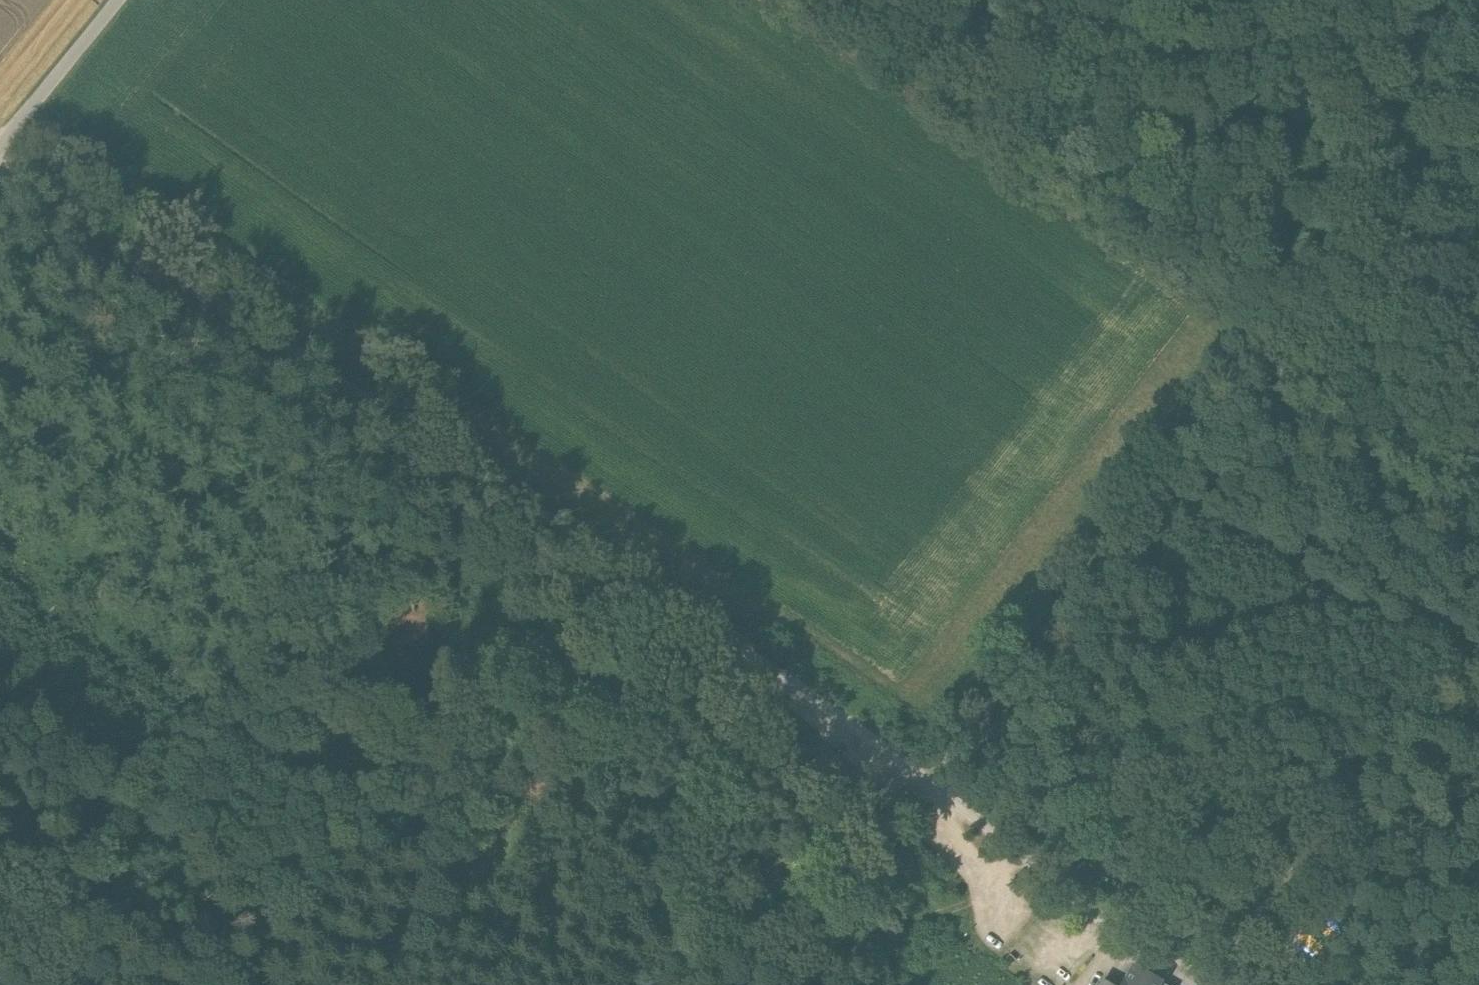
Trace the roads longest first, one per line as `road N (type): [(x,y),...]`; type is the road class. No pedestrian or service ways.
road 1 (unclassified): [(2,150),(826,705),(1044,873)]
road 2 (track): [(1132,0),(1059,176),(1257,340),(1113,550),(931,784)]
road 3 (track): [(1478,596),(1336,780),(1216,984)]
road 4 (track): [(362,654),(255,656),(175,708),(0,891)]
road 5 (track): [(725,732),(945,908),(970,901)]
road 6 (track): [(1027,859),(960,907),(869,933),(787,944)]
road 7 (track): [(1257,340),(1478,453)]
road 8 (unclassified): [(1198,984),(1044,873)]
road 9 (unclassified): [(2,150),(118,0)]

